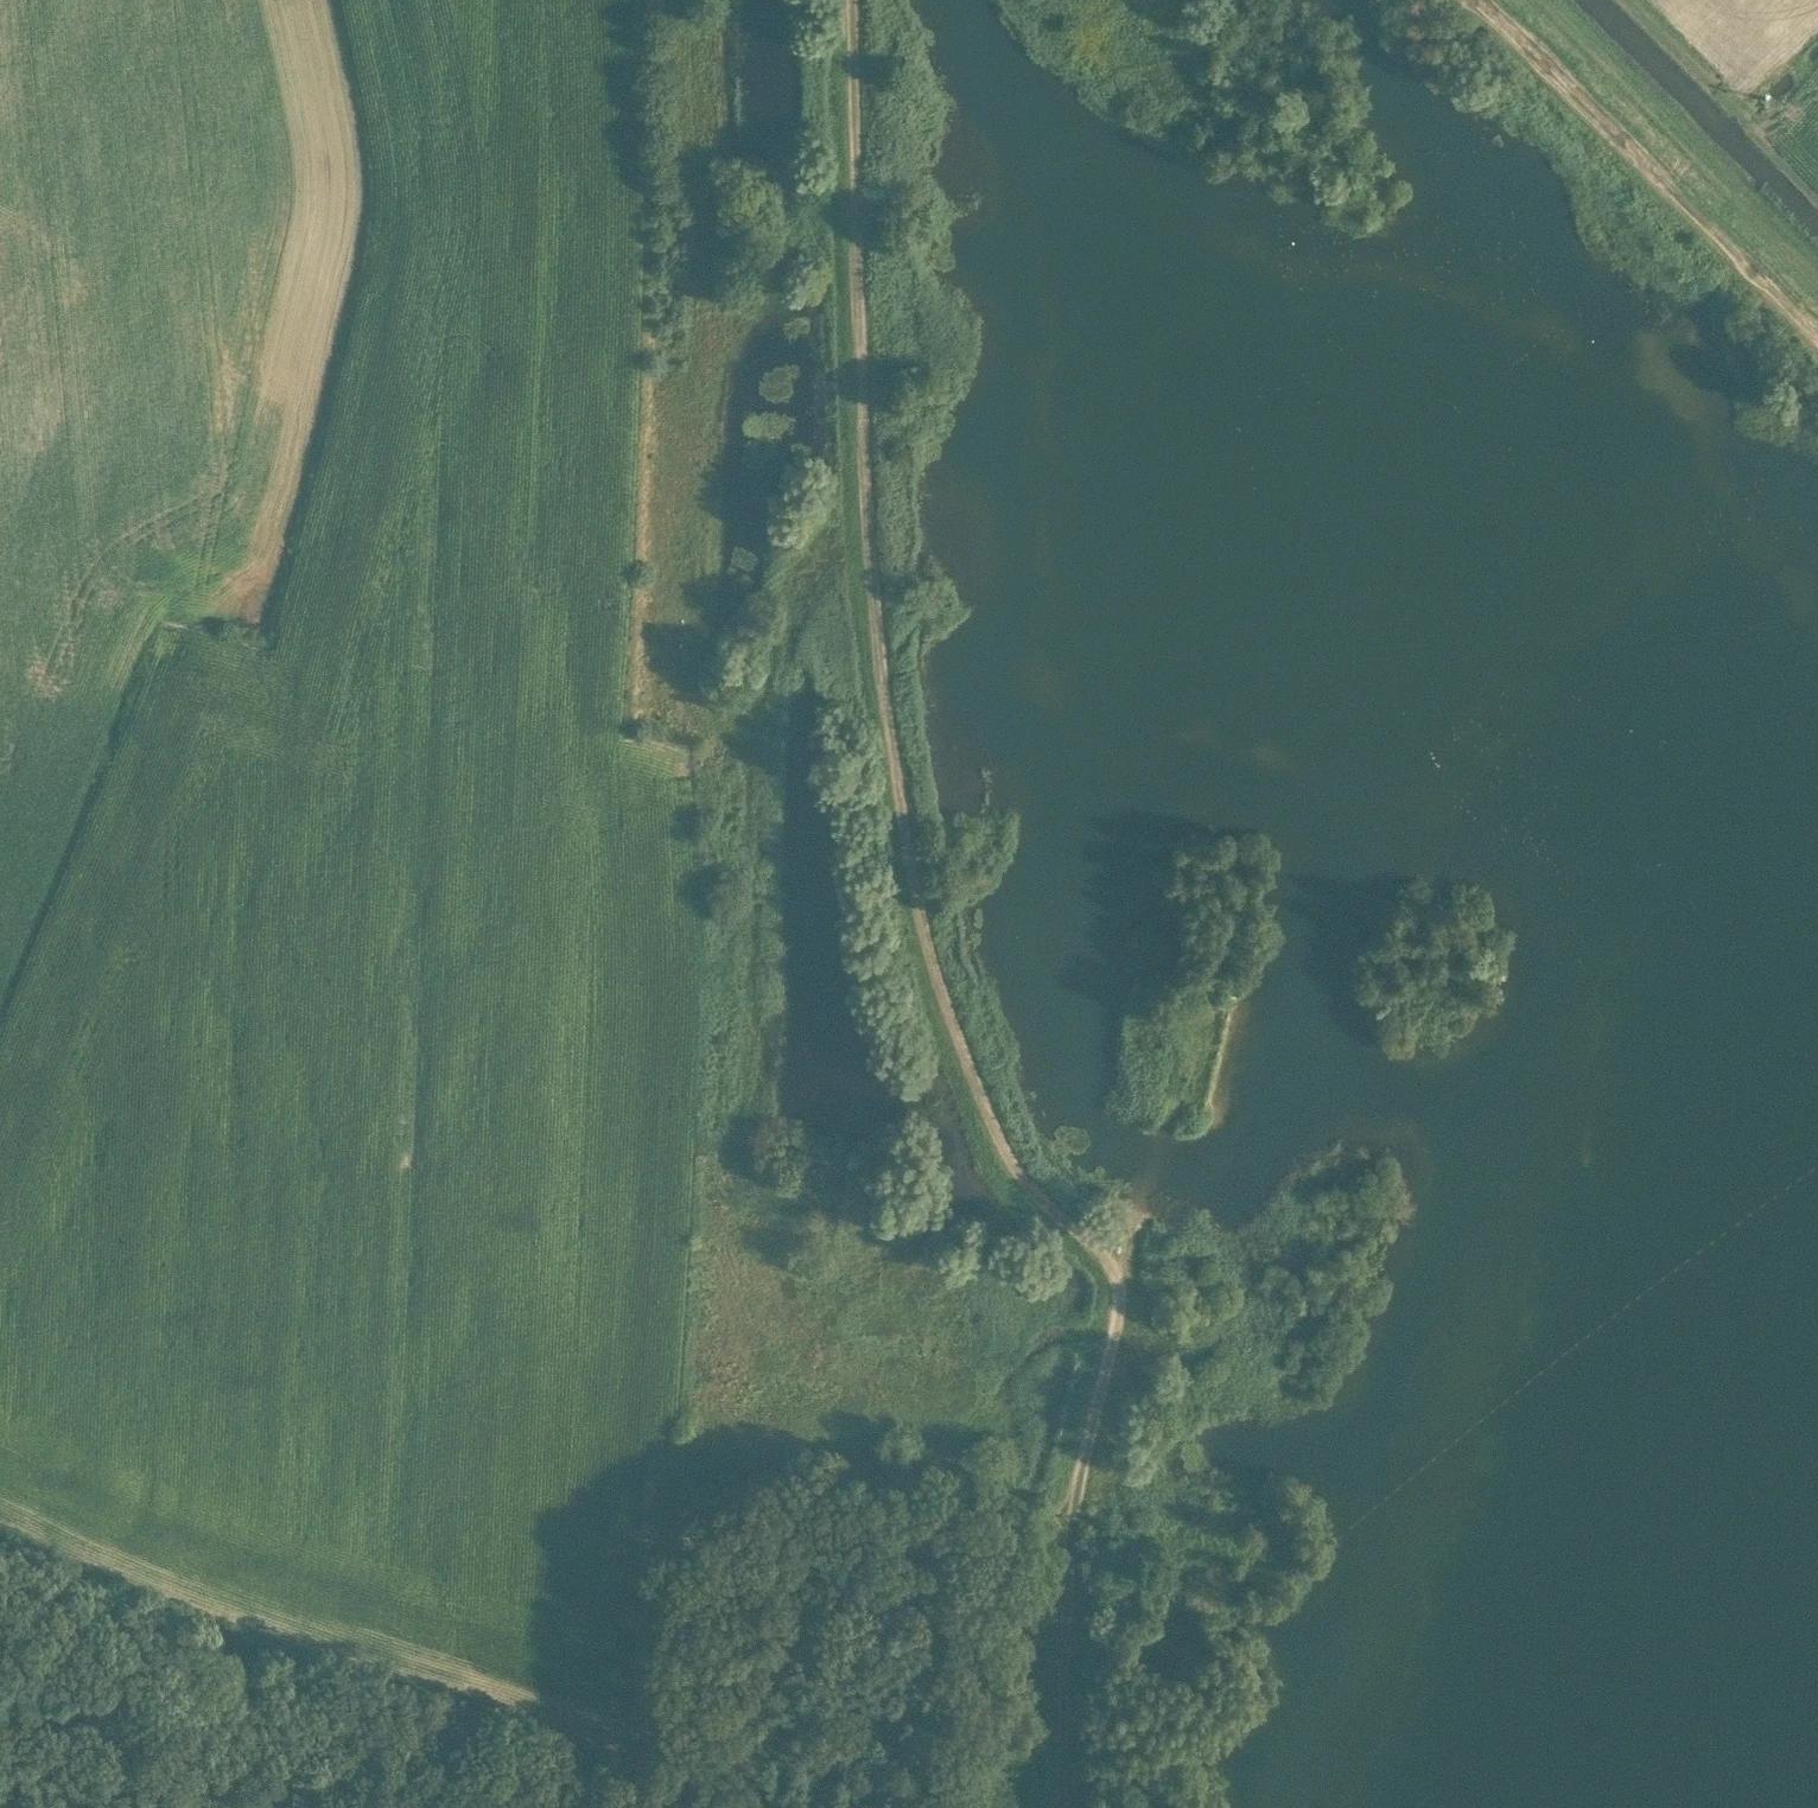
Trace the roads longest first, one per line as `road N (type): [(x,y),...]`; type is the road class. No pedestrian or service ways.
road 1 (track): [(847,0),(863,386),(889,742),(918,906),(943,999),(1000,1148),(1042,1204),(1118,1280),(1081,1526),(1068,1807)]
road 2 (track): [(1817,355),(1471,0)]

